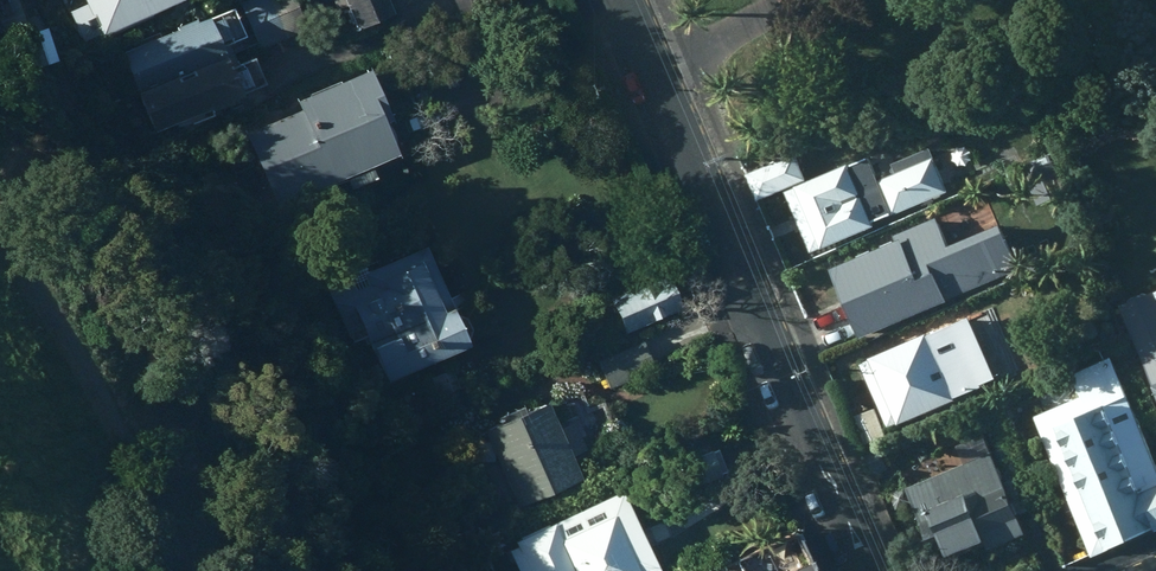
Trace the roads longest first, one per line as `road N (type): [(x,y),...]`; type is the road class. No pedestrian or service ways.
road 1 (residential): [(619,0),(858,570)]

